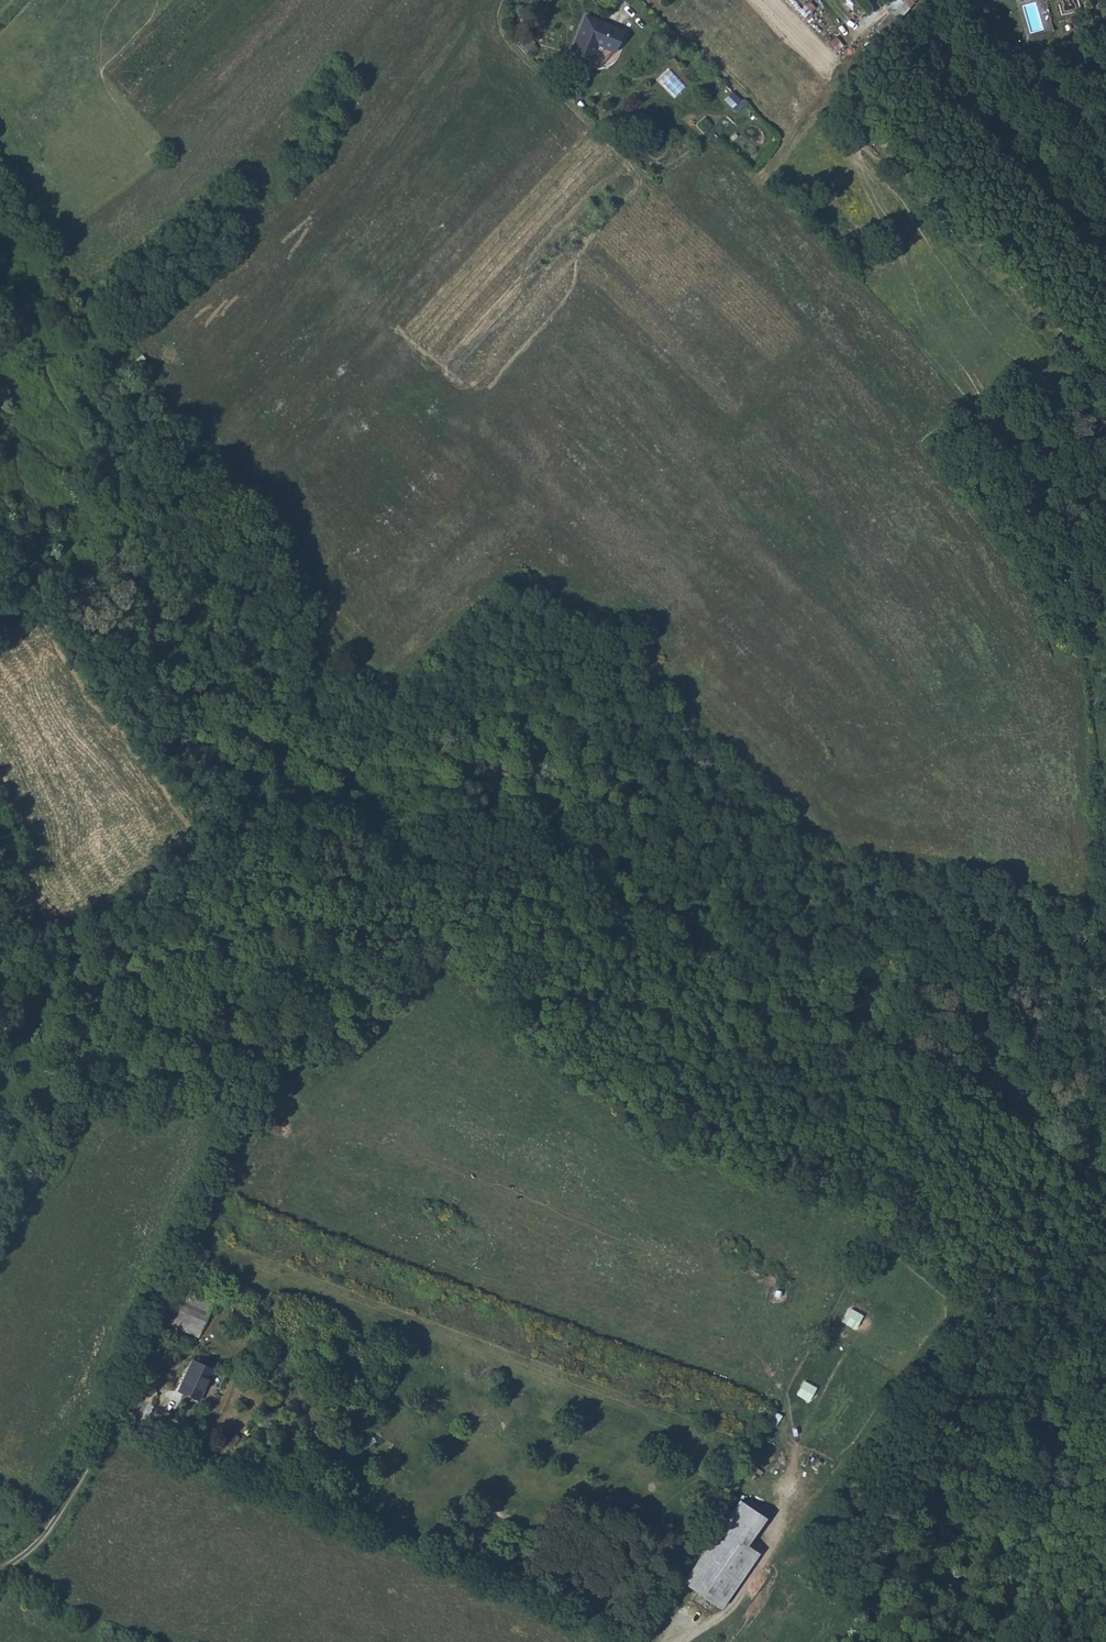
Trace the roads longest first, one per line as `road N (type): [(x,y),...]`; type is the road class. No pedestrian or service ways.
road 1 (track): [(0,1571),(28,1554),(87,1472),(112,1421),(140,1420)]

